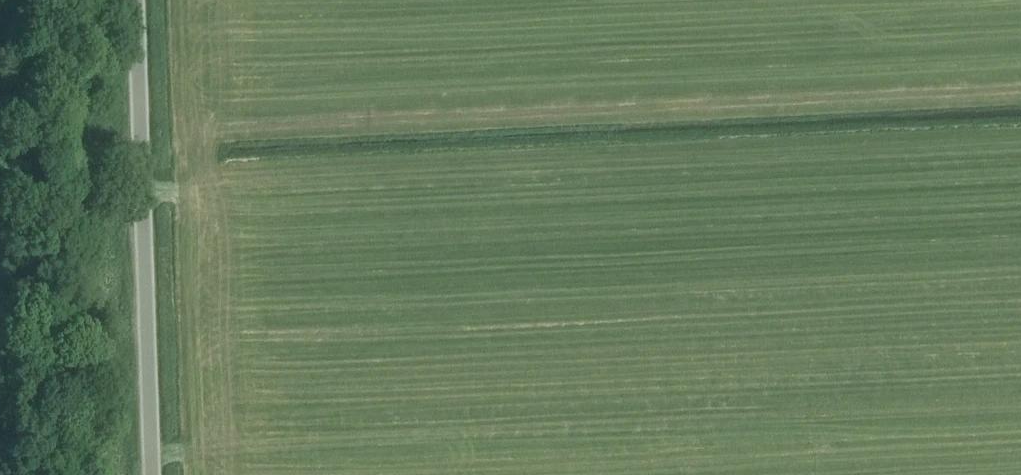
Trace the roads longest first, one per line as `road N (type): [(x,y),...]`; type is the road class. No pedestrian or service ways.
road 1 (unclassified): [(152,474),(136,0)]

